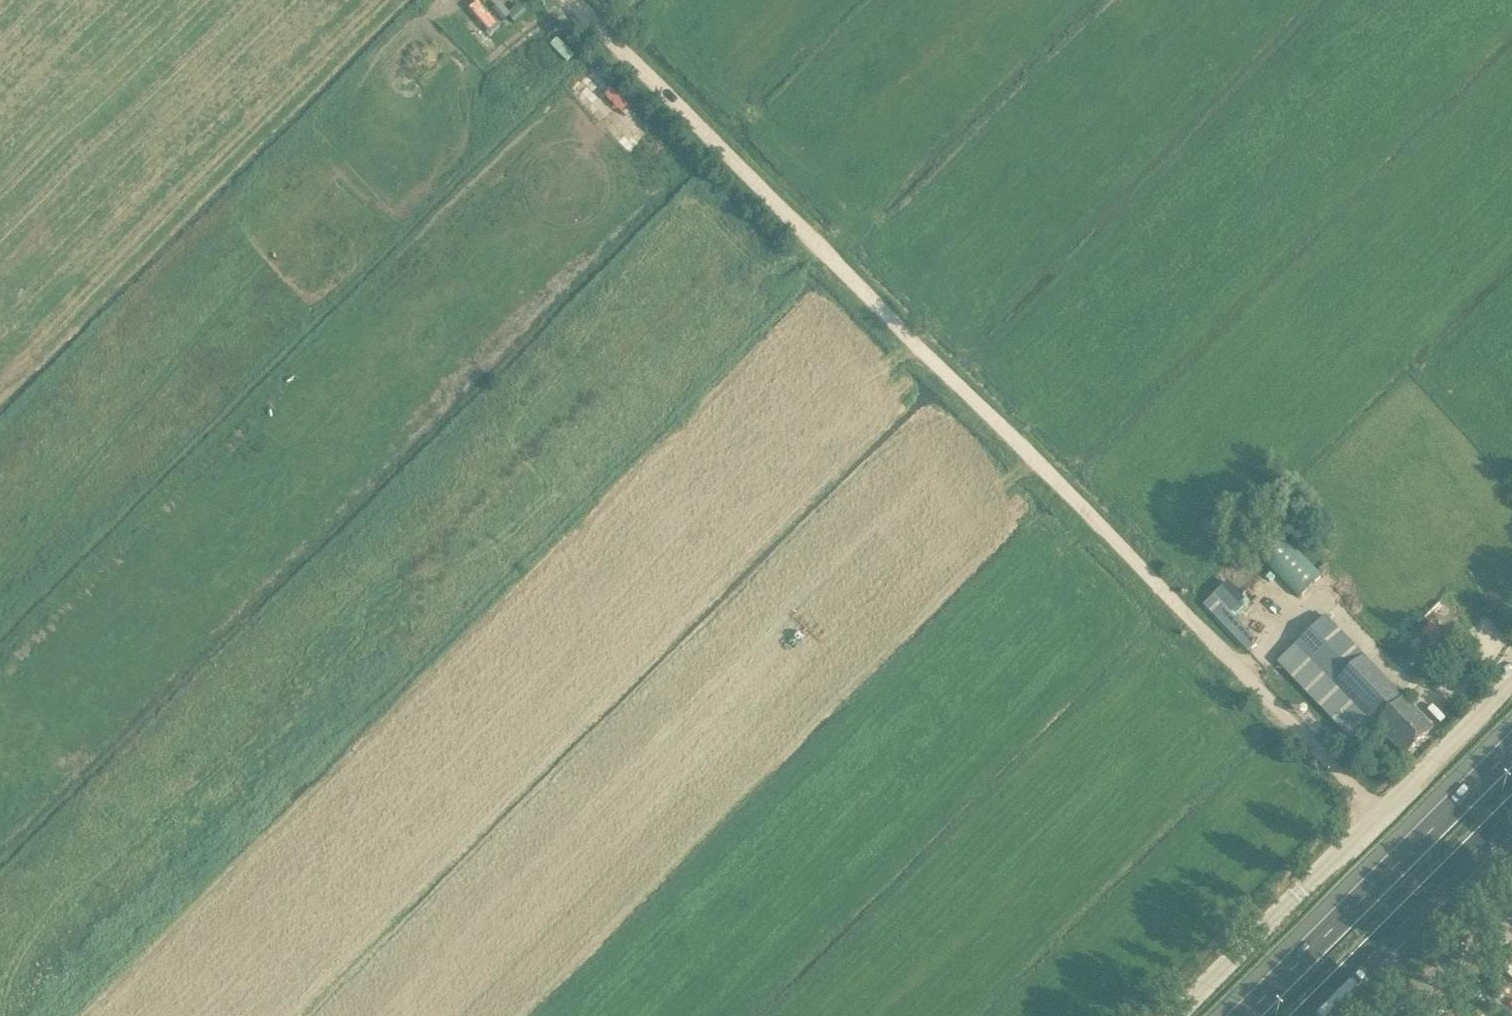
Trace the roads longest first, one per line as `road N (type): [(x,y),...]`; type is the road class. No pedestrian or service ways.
road 1 (residential): [(1381,816),(571,0)]
road 2 (motorway): [(1511,751),(1246,1015)]
road 3 (unclassified): [(1176,1015),(1381,816)]
road 4 (motorway): [(1310,1015),(1511,814)]
road 5 (unclassified): [(1381,816),(1511,685)]
road 6 (unclassified): [(1401,1015),(1496,923)]

